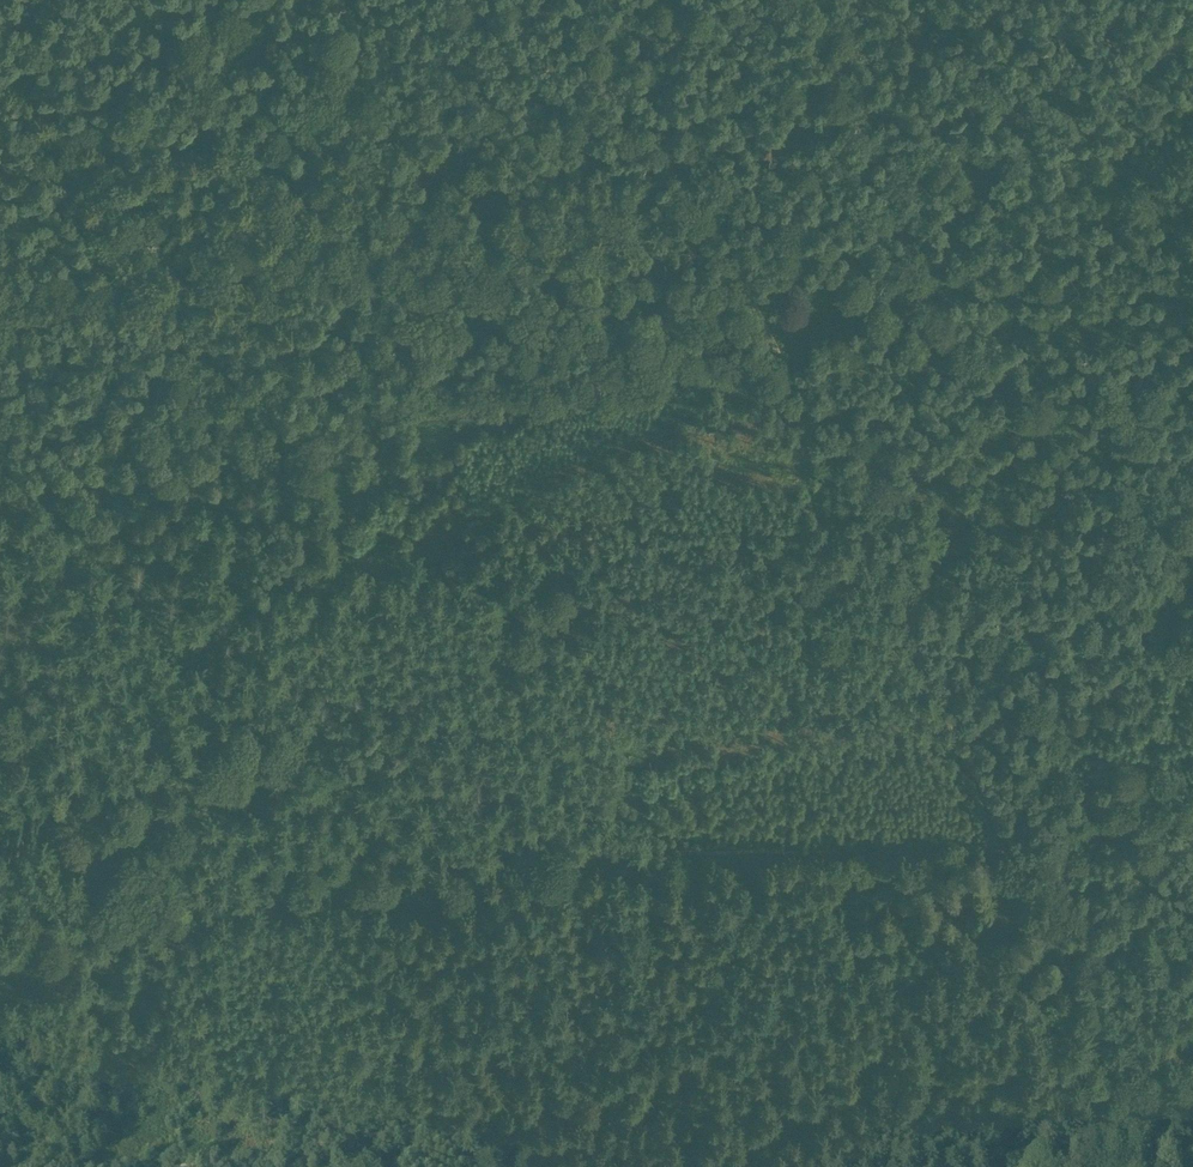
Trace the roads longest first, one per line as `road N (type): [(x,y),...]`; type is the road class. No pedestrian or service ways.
road 1 (track): [(580,0),(783,364),(1008,848)]
road 2 (track): [(1008,848),(1129,1119)]

